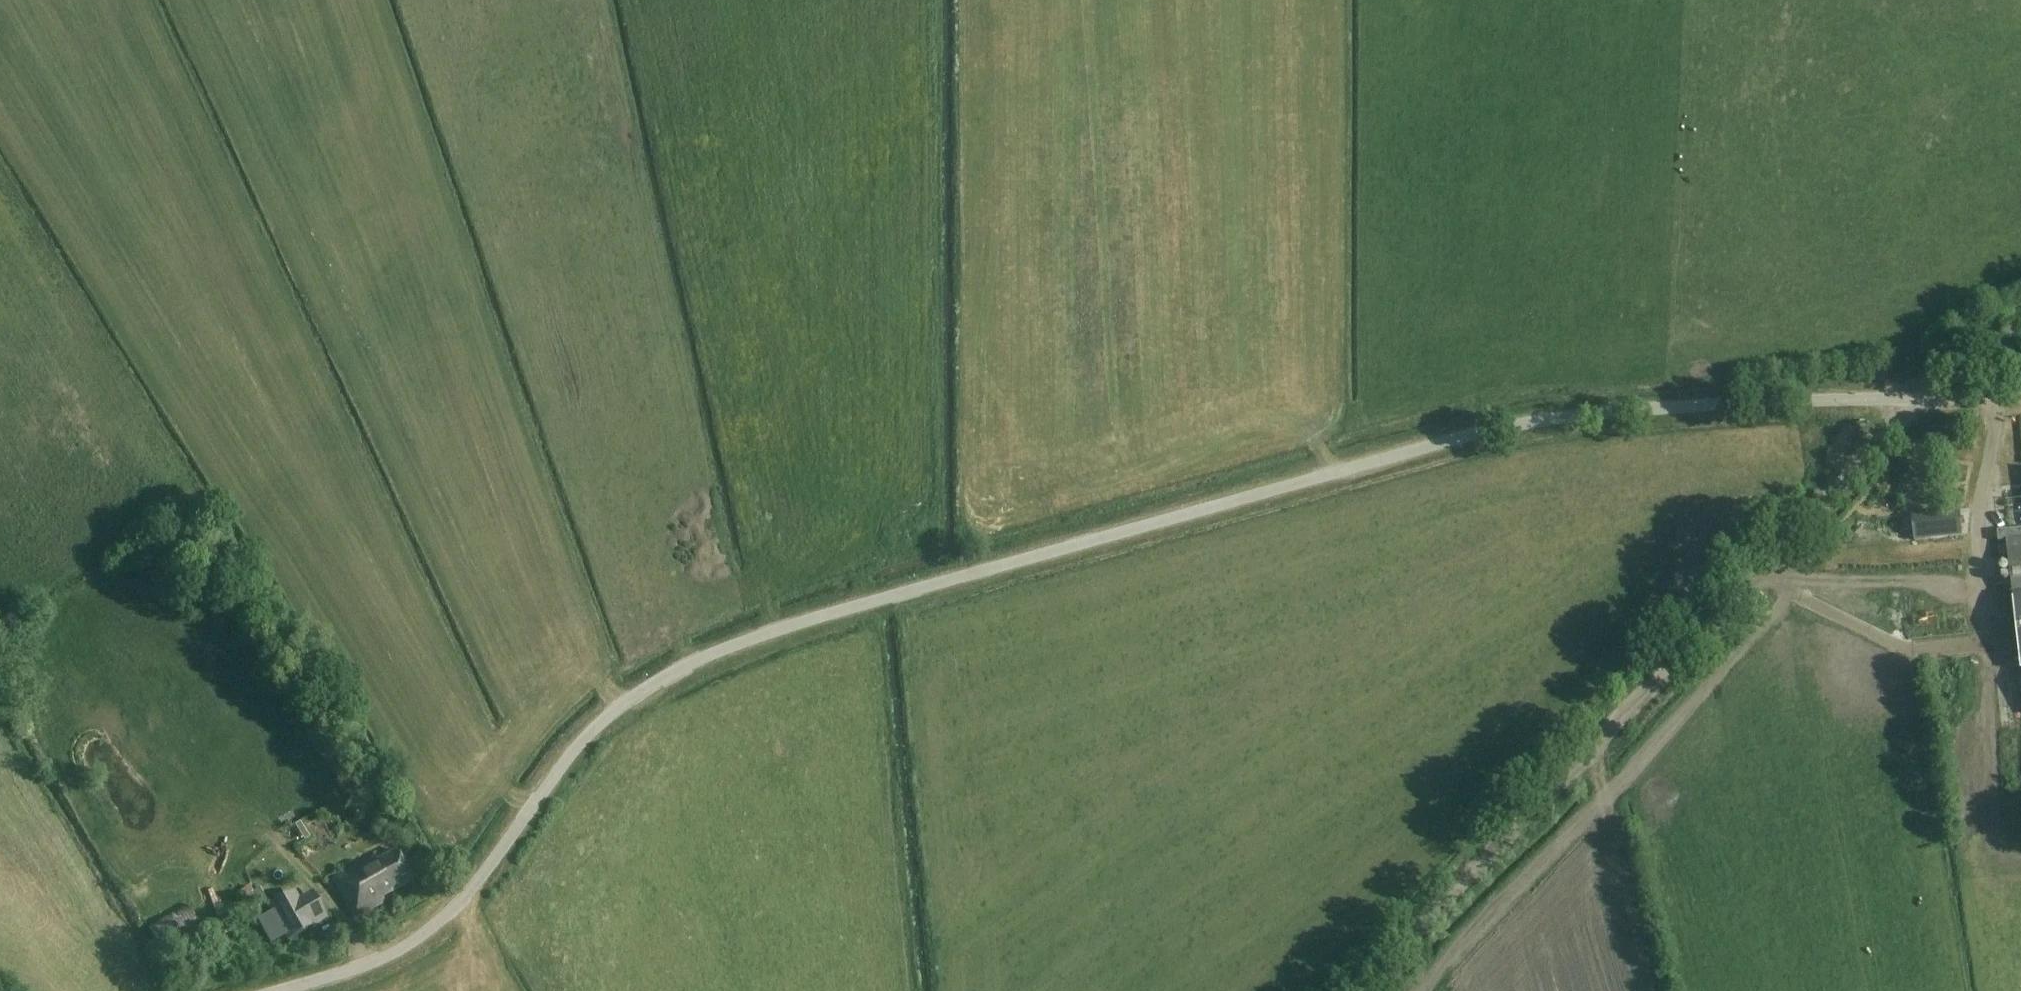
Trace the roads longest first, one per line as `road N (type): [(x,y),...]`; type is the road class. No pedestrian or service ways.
road 1 (unclassified): [(279,990),(385,958),(432,927),(466,898),(602,724),(655,684),(738,646),(1453,441),(1593,414),(1901,397)]
road 2 (track): [(1901,397),(1894,419),(1862,454),(1353,990)]
road 3 (residential): [(1901,397),(2020,326)]
road 4 (unclassified): [(1901,397),(2020,396)]

